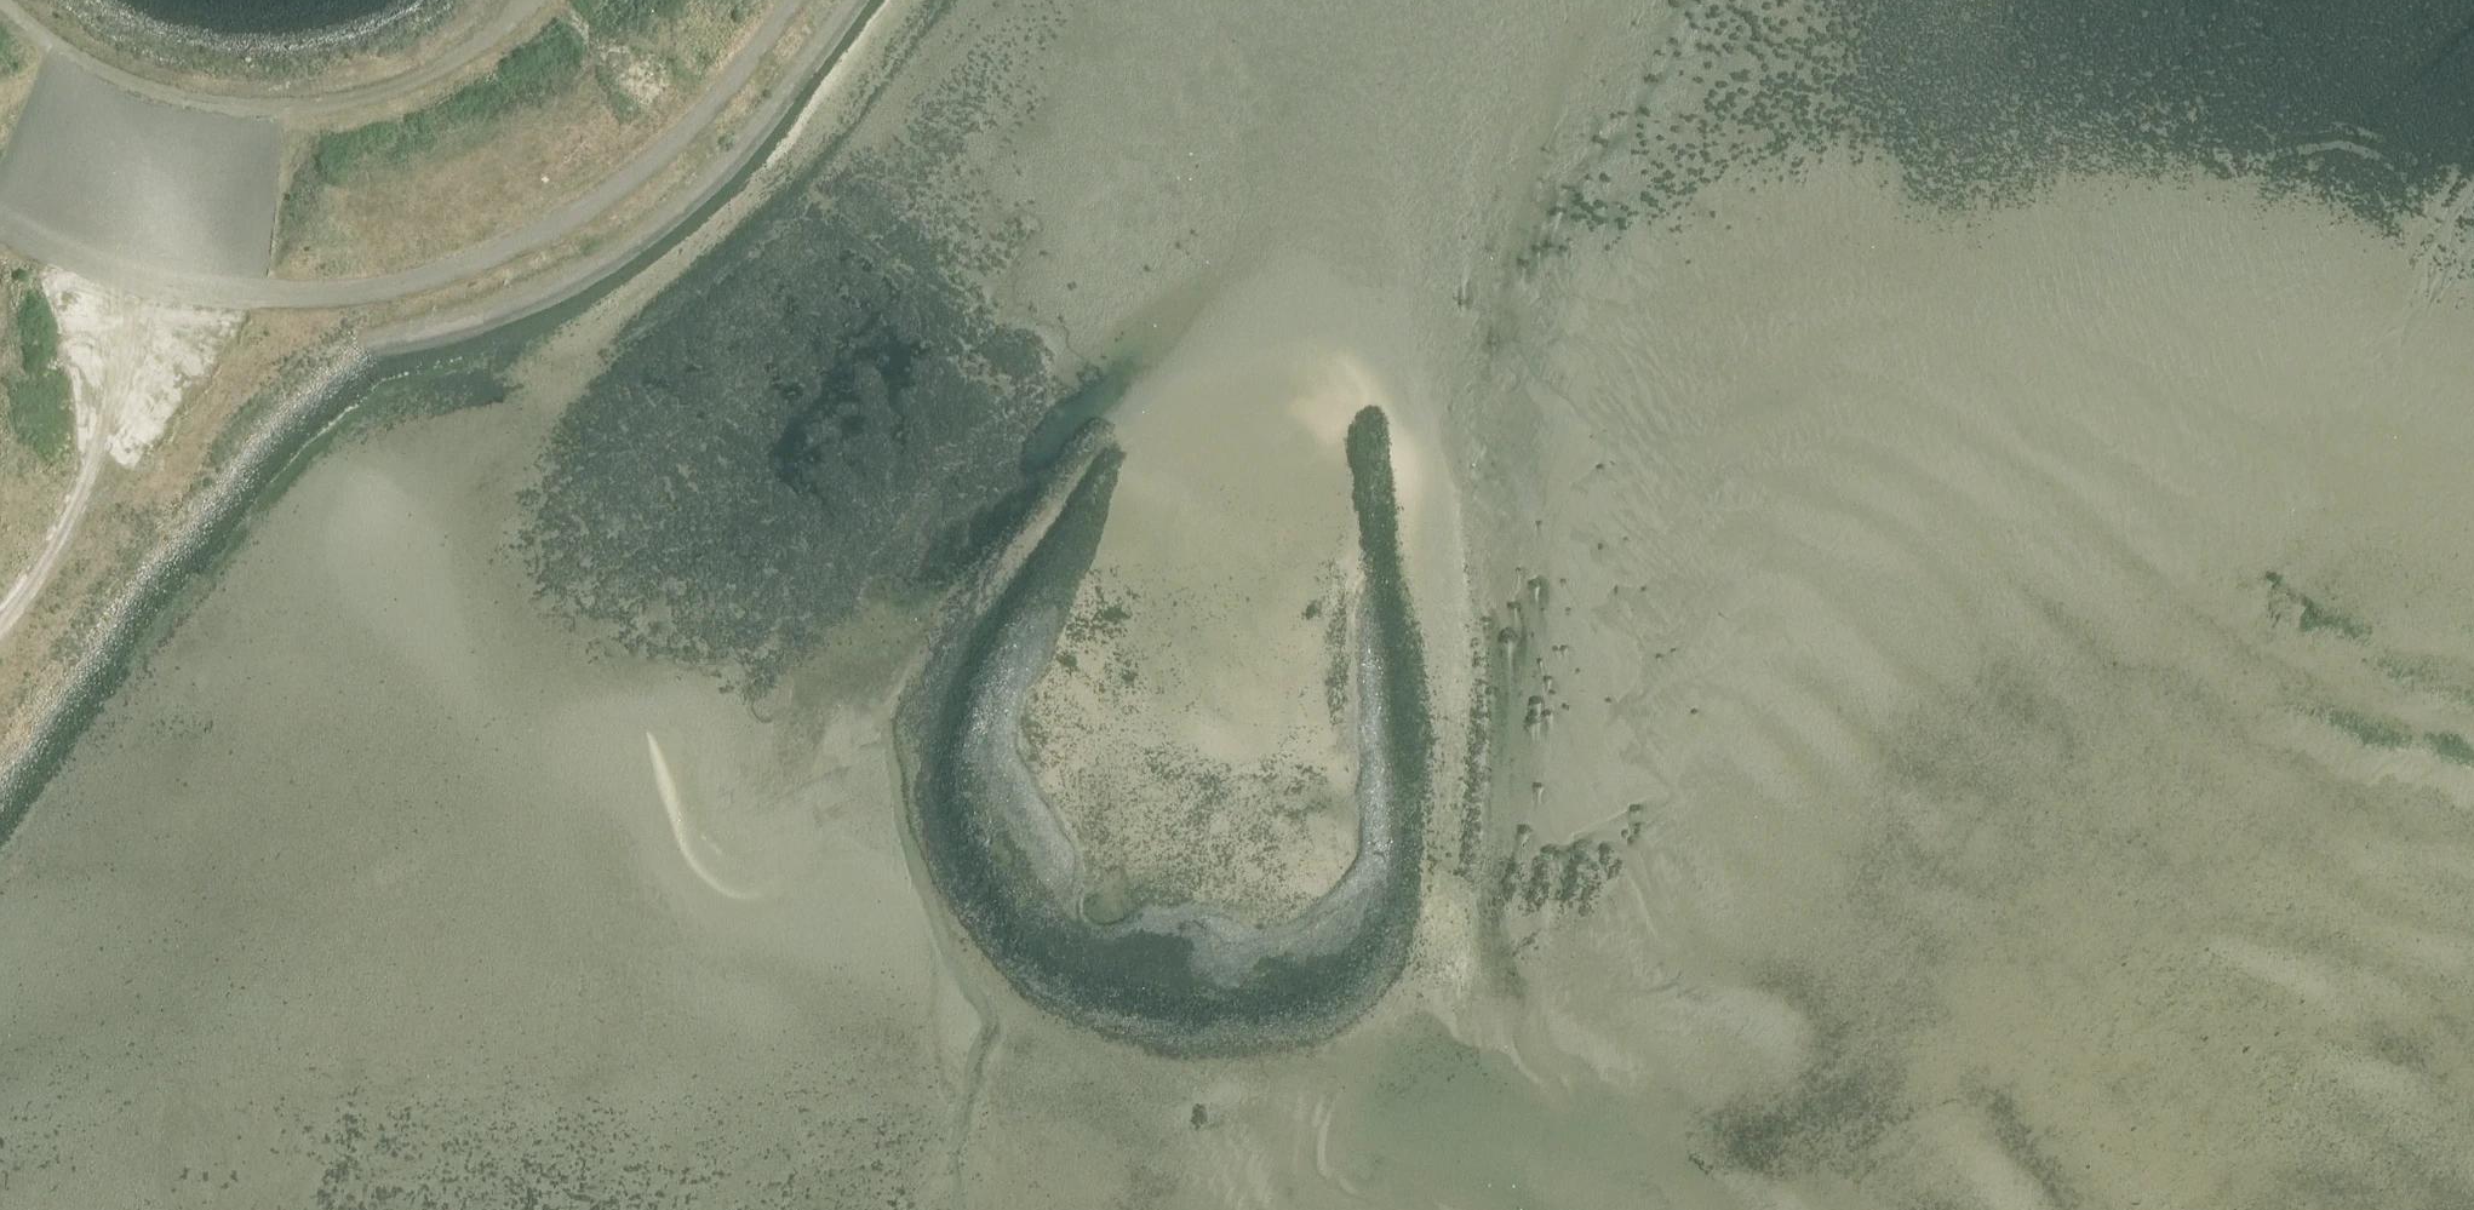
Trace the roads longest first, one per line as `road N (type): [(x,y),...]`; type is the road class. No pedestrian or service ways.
road 1 (unclassified): [(0,4),(131,85),(199,101),(287,106),(366,95),(466,54),(536,0)]

